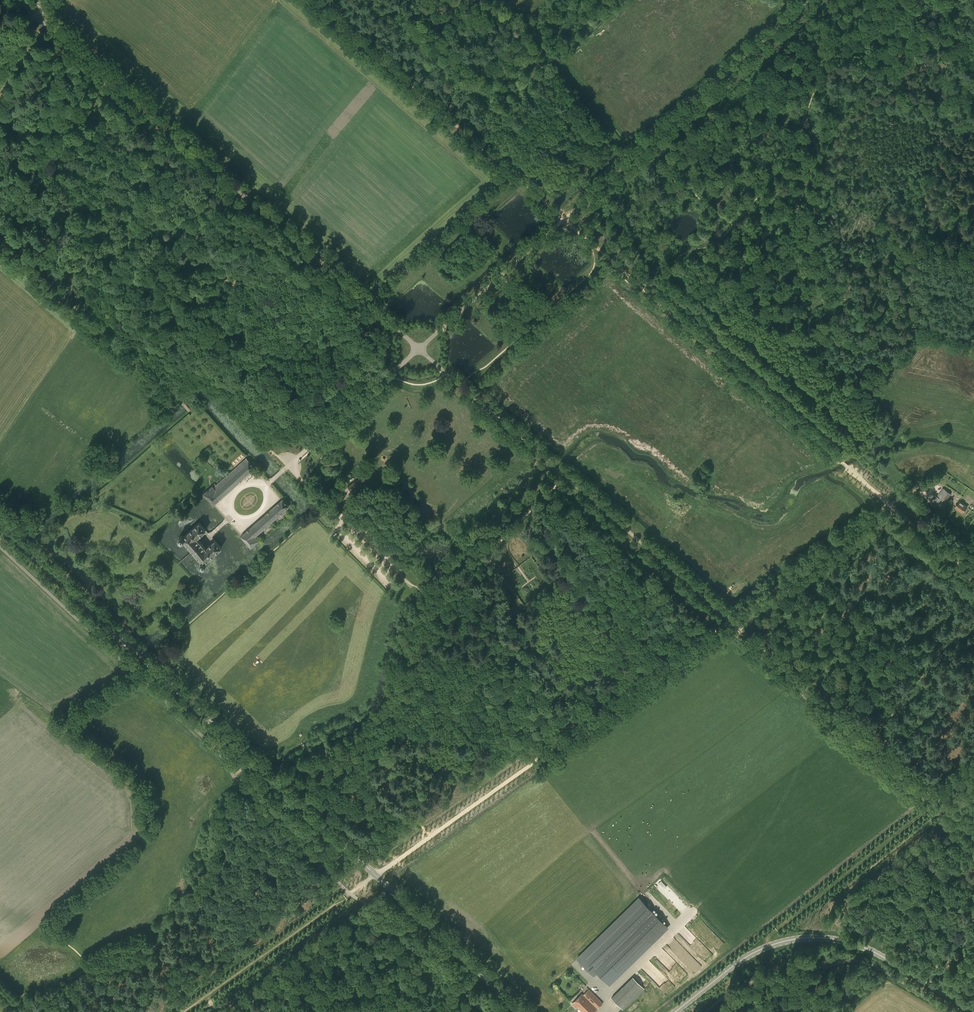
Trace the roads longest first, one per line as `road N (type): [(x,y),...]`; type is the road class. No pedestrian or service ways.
road 1 (secondary): [(0,522),(523,1011)]
road 2 (unclassified): [(419,349),(20,0)]
road 3 (track): [(590,243),(894,504)]
road 4 (track): [(436,833),(731,621)]
road 5 (secondary): [(677,1011),(749,955),(810,937),(879,953),(973,1009)]
road 6 (track): [(315,0),(564,220)]
road 7 (track): [(564,220),(809,0)]
road 8 (track): [(973,833),(731,621)]
road 9 (track): [(260,764),(307,719),(358,692),(385,598),(329,537),(337,529)]
road 10 (track): [(0,244),(190,411)]
road 11 (track): [(731,621),(561,472)]
road 12 (track): [(438,365),(419,349),(564,220)]
road 13 (track): [(731,621),(894,504)]
road 14 (track): [(367,303),(510,170)]
road 15 (unclassified): [(419,349),(289,465)]
road 16 (track): [(561,472),(460,385)]

